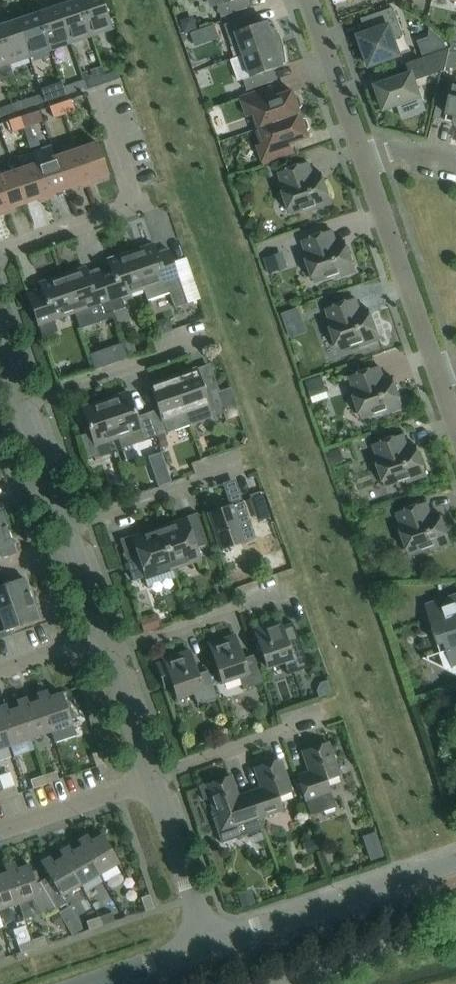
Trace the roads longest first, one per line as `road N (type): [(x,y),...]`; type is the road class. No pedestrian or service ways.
road 1 (residential): [(208,943),(455,861)]
road 2 (residential): [(365,143),(440,366)]
road 3 (residential): [(26,399),(202,338)]
road 4 (residential): [(112,652),(285,588)]
road 5 (residential): [(69,525),(240,462)]
road 6 (residential): [(153,776),(322,718)]
road 7 (unclassified): [(285,983),(455,933)]
road 8 (residential): [(208,943),(153,776)]
road 9 (residential): [(153,776),(0,829)]
road 10 (residential): [(0,259),(6,249),(140,201)]
road 11 (residential): [(314,0),(365,143)]
road 12 (residential): [(69,525),(26,399)]
road 13 (residential): [(153,776),(112,652)]
road 14 (residential): [(88,983),(208,943)]

